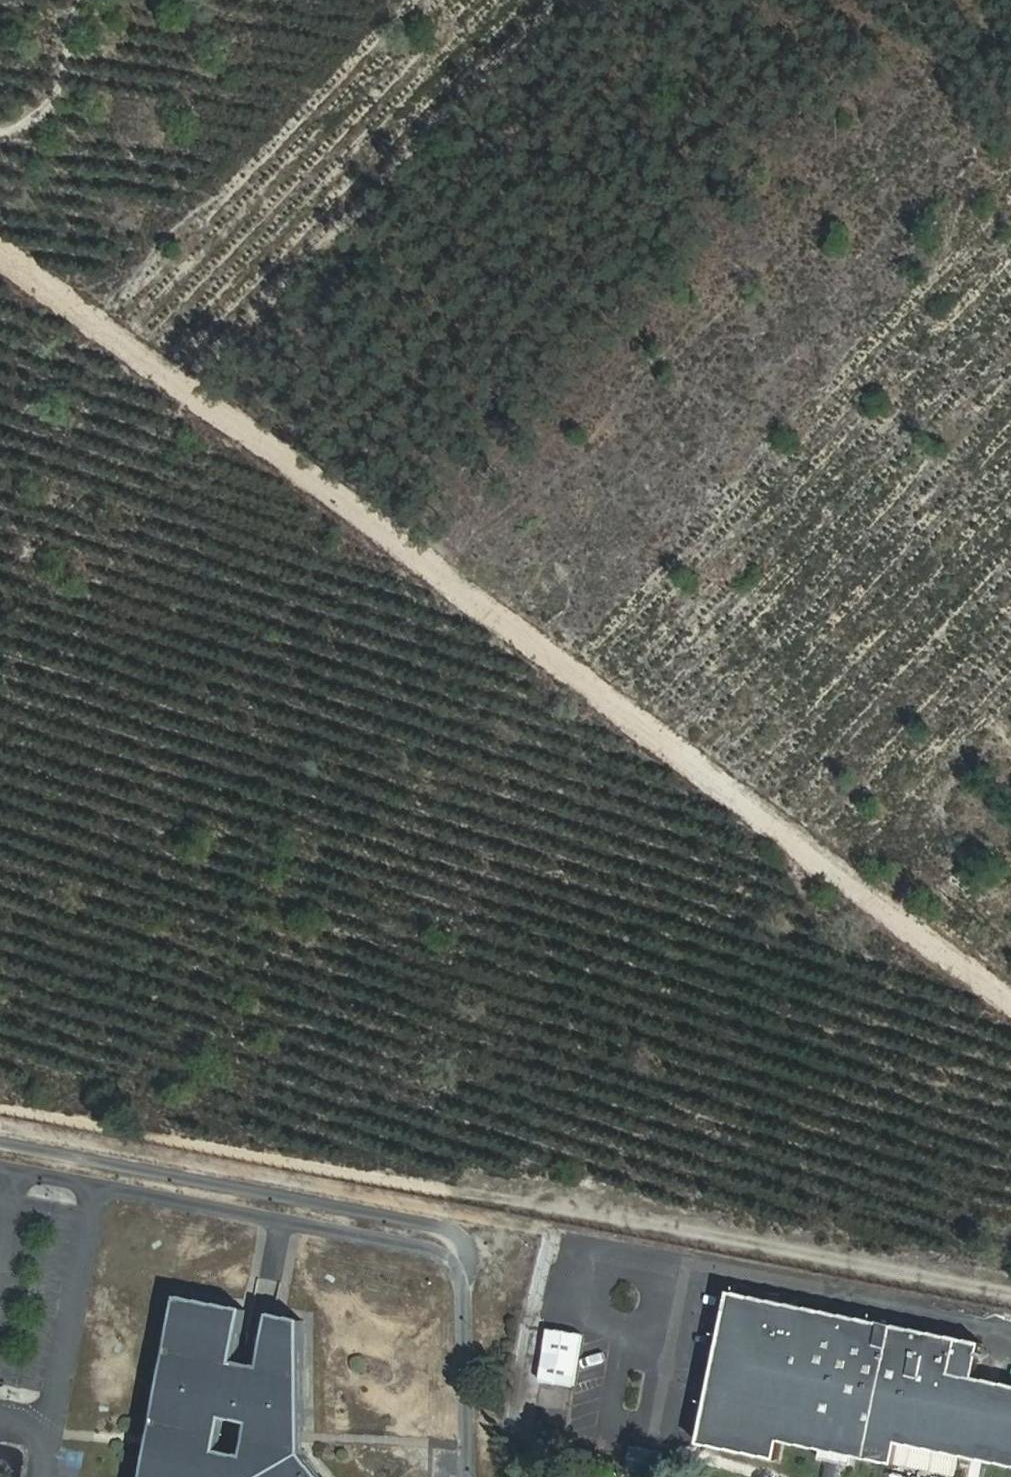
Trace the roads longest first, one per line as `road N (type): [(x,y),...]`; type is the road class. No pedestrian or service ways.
road 1 (track): [(0,248),(1010,996)]
road 2 (track): [(0,1145),(444,1230),(462,1240),(464,1263)]

